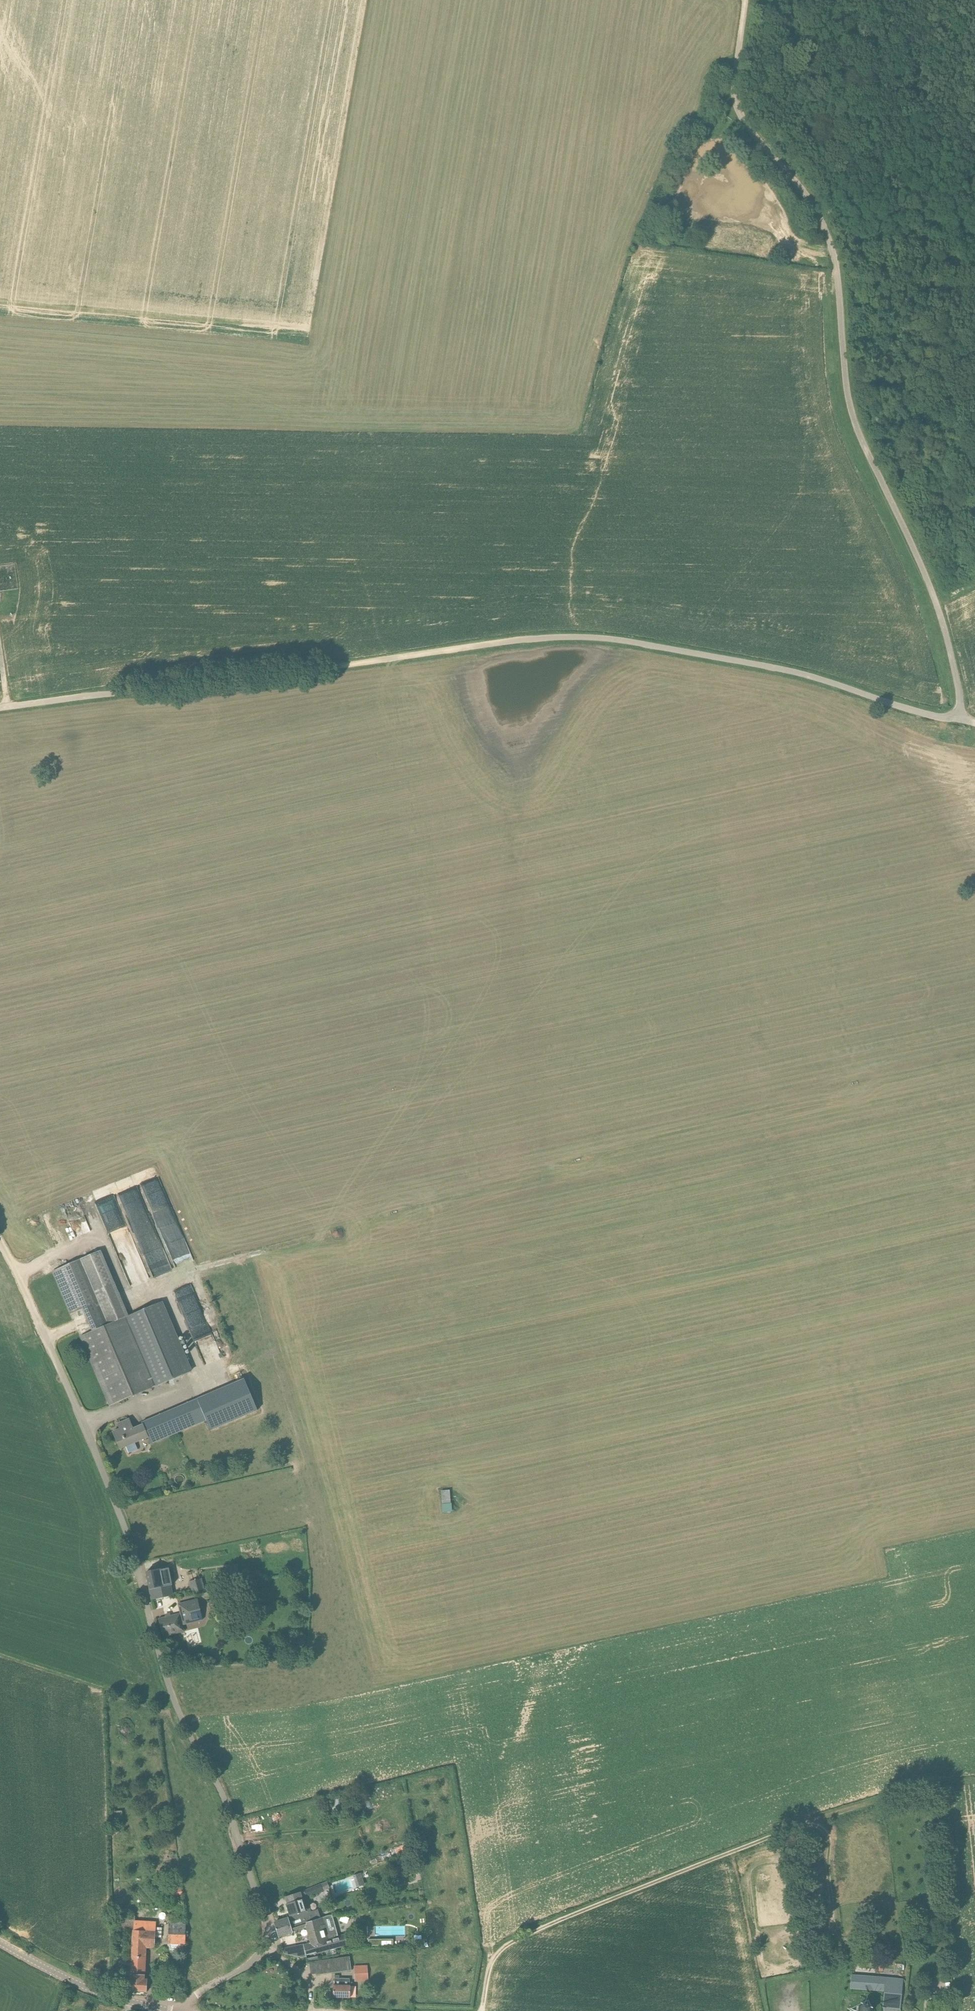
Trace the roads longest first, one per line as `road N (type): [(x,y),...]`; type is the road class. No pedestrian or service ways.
road 1 (unclassified): [(0,707),(570,637),(796,673),(964,721),(938,608),(854,421),(828,239),(736,103),(745,0)]
road 2 (track): [(482,2010),(493,1961),(527,1935),(831,1814),(974,1779)]
road 3 (tertiary): [(174,2010),(94,1990),(0,1943)]

